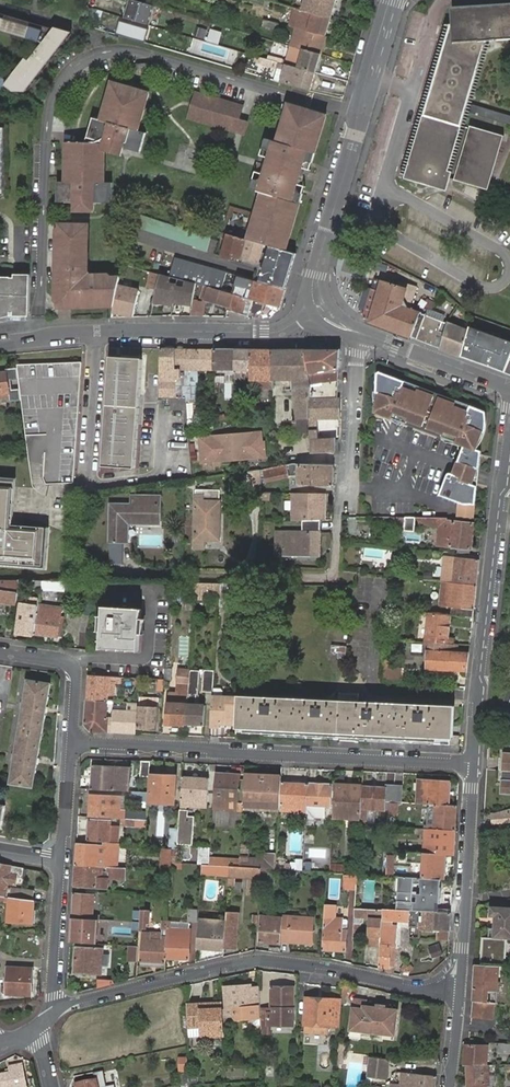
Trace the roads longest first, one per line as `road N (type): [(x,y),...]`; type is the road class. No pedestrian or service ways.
road 1 (residential): [(53,1012),(255,958),(458,990)]
road 2 (residential): [(474,763),(71,745)]
road 3 (residential): [(509,425),(474,763)]
road 4 (tertiary): [(394,0),(315,274),(317,310)]
road 5 (tertiary): [(84,335),(278,332),(317,310)]
road 6 (residential): [(474,763),(458,990)]
road 7 (residential): [(344,498),(363,334)]
road 8 (tertiary): [(363,334),(509,388)]
road 9 (residential): [(71,745),(71,665),(0,652)]
road 10 (residential): [(53,1012),(62,861)]

